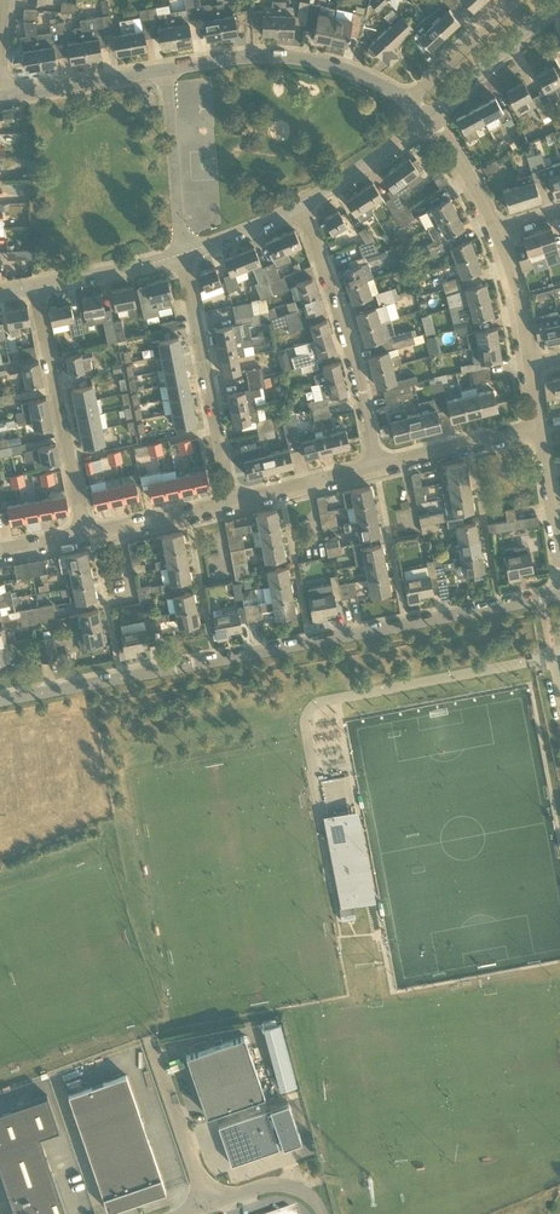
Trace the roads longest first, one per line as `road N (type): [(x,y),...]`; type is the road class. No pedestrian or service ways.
road 1 (residential): [(0,701),(559,594)]
road 2 (residential): [(408,101),(316,63),(256,57),(0,98)]
road 3 (residential): [(380,466),(303,208)]
road 4 (residential): [(84,536),(34,287)]
road 5 (residential): [(231,504),(182,258)]
road 6 (residential): [(431,122),(559,5)]
road 7 (residential): [(380,466),(540,428)]
road 8 (unclassified): [(203,1203),(159,1054)]
road 9 (residential): [(559,582),(540,428)]
road 10 (residential): [(303,208),(431,122)]
road 11 (residential): [(231,504),(380,466)]
road 12 (residential): [(34,287),(182,258)]
road 13 (residential): [(84,536),(231,504)]
road 14 (residential): [(408,101),(515,0)]
road 15 (residential): [(531,367),(495,231)]
road 16 (unclassified): [(325,1213),(322,1201),(289,1184),(203,1203)]
road 17 (residential): [(182,258),(303,208)]
road 18 (residential): [(495,231),(431,122)]

